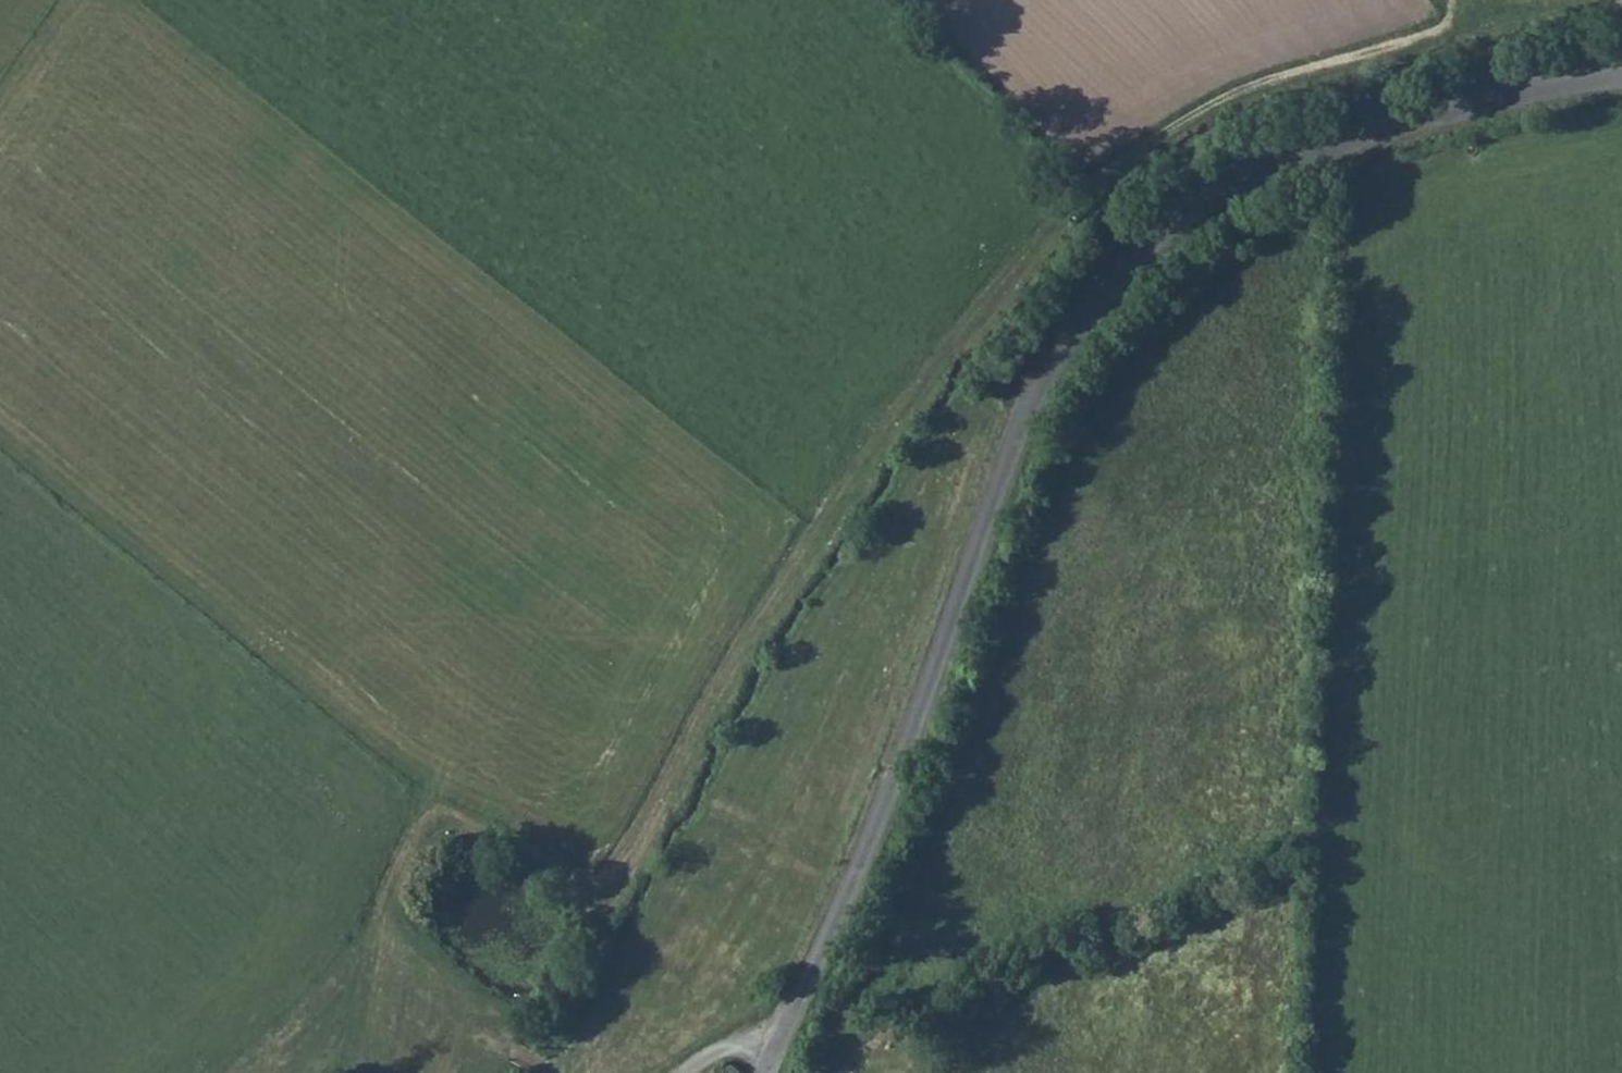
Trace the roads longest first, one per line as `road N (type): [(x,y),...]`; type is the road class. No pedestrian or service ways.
road 1 (unclassified): [(1621,76),(1341,146),(1229,187),(1138,250),(1063,352),(1028,422),(914,741),(768,1072)]

